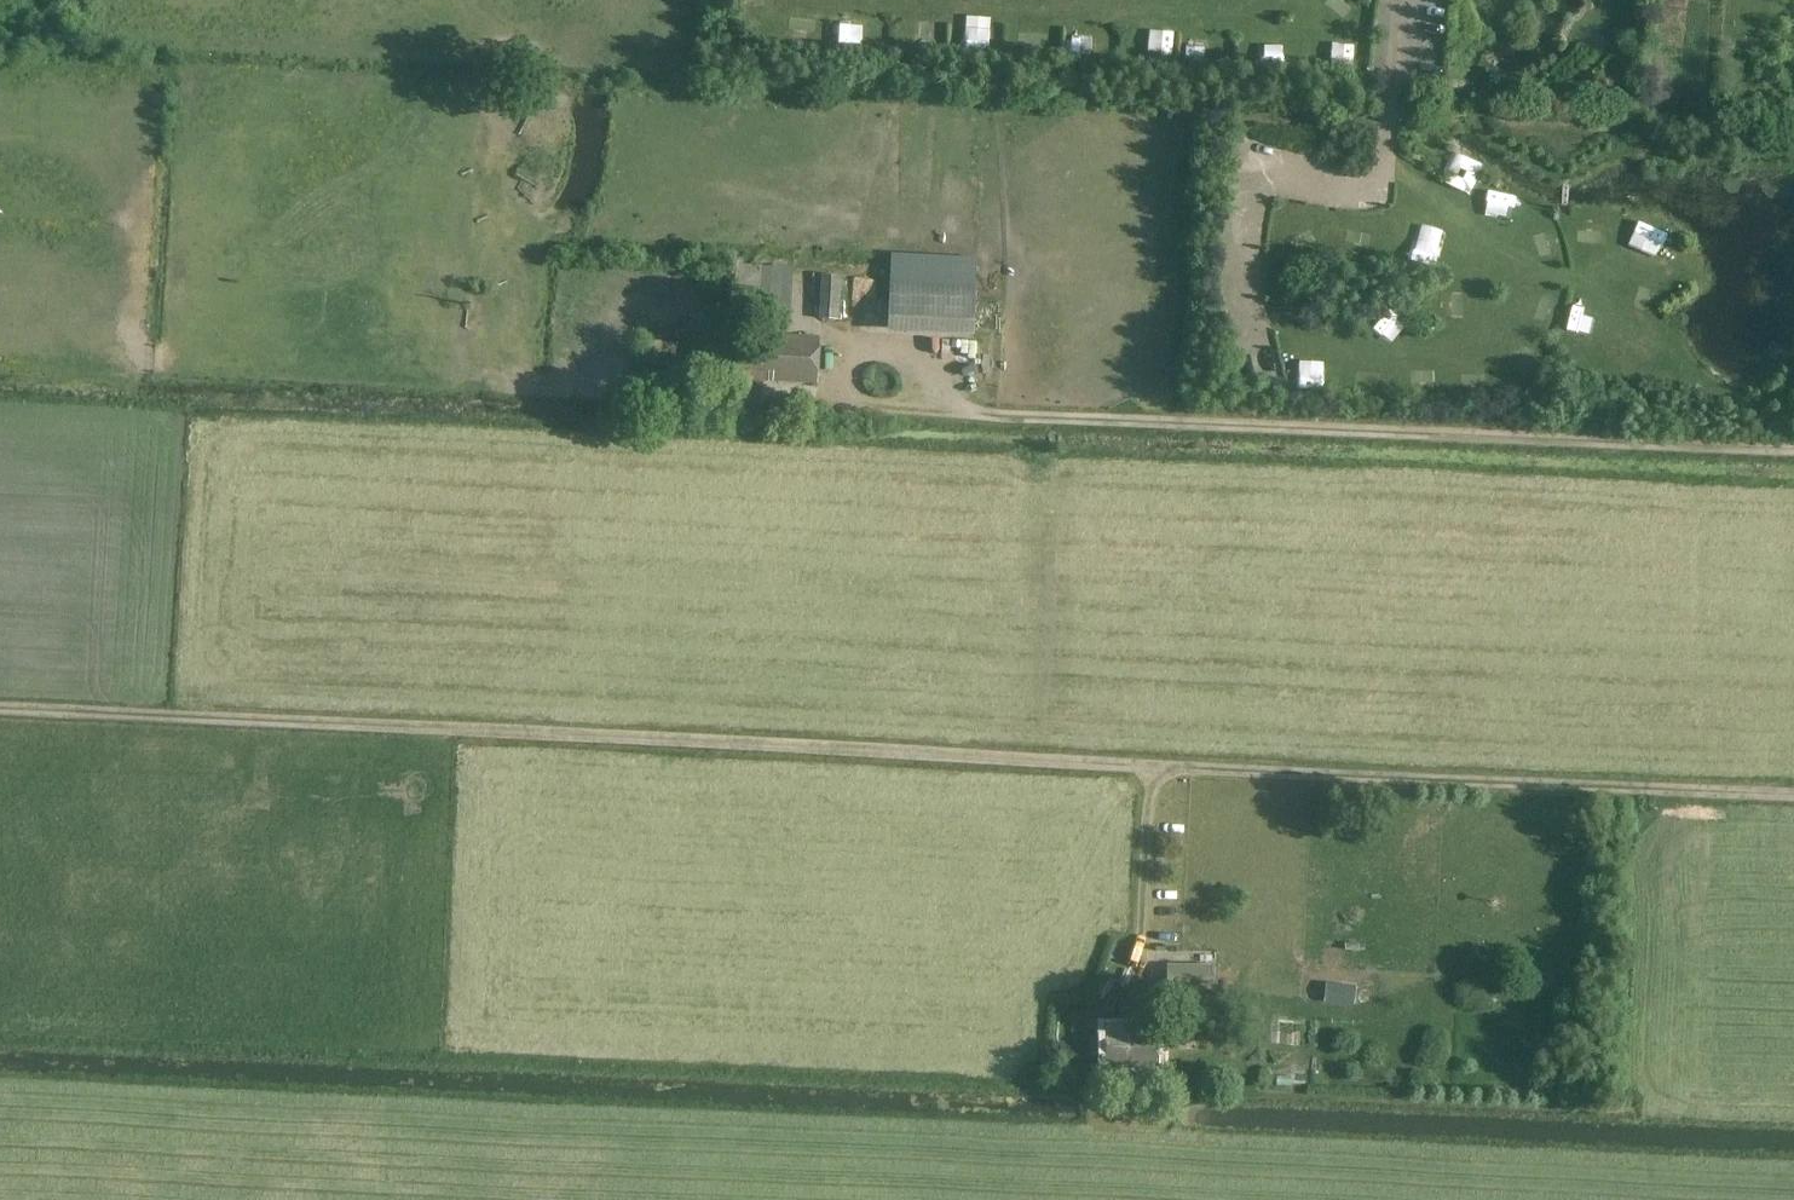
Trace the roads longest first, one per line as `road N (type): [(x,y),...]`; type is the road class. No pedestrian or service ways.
road 1 (track): [(0,709),(1793,795)]
road 2 (unclassified): [(1793,449),(921,413)]

